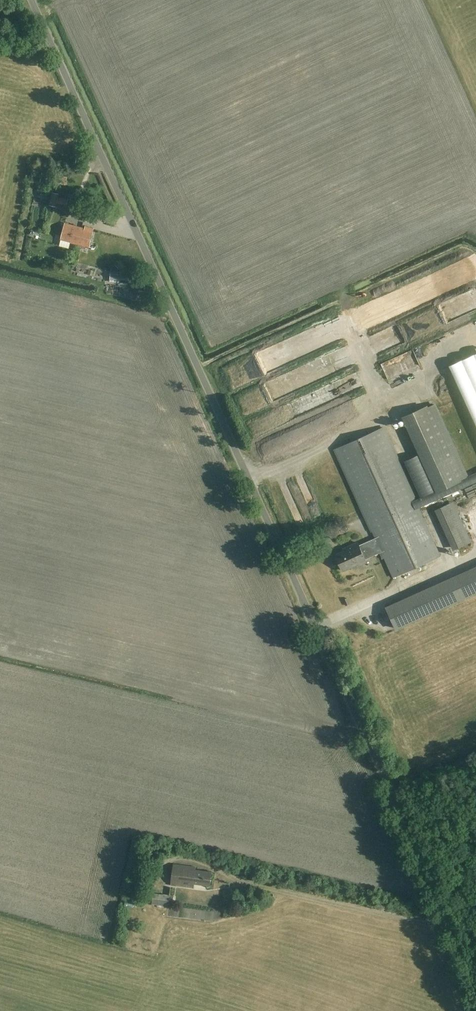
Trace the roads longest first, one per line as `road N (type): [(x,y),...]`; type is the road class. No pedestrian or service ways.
road 1 (unclassified): [(475,968),(31,0)]

